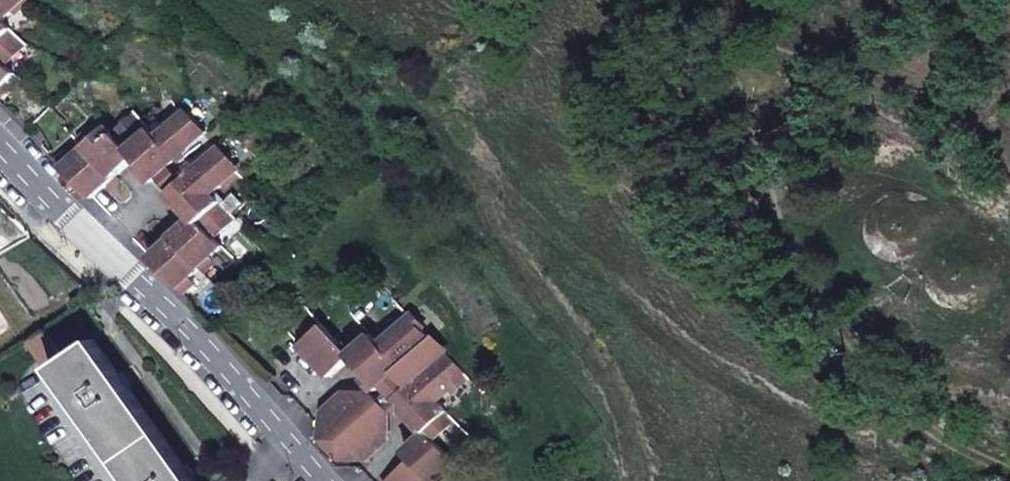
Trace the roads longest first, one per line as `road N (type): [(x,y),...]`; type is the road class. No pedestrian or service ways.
road 1 (tertiary): [(106,247),(322,480)]
road 2 (tertiary): [(0,141),(106,247)]

